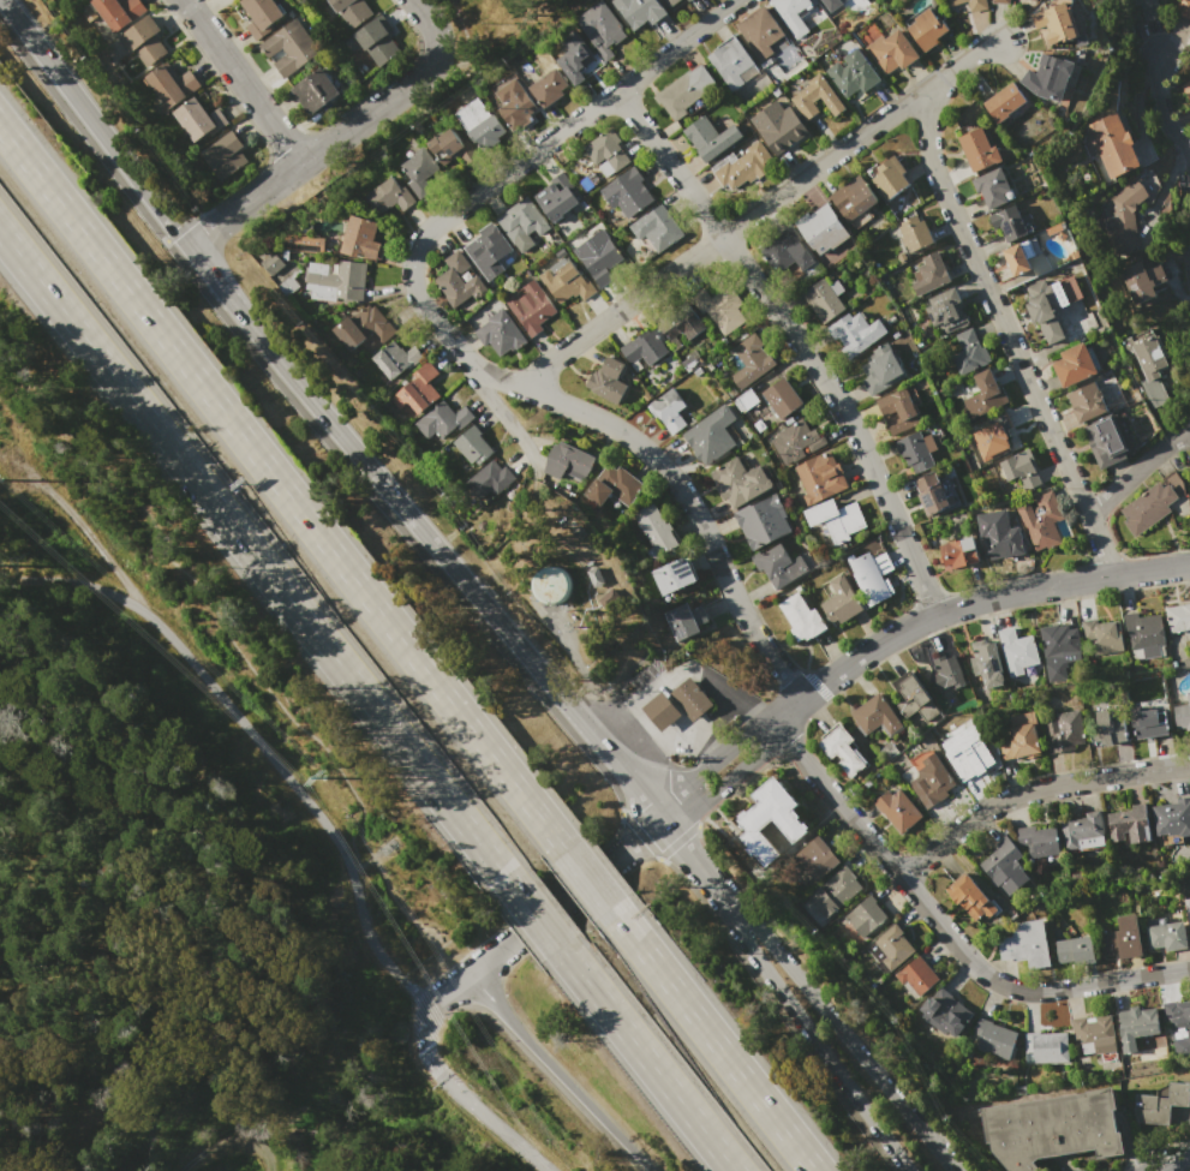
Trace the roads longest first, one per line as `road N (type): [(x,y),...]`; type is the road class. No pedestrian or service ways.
road 1 (secondary): [(660,818),(243,318),(1,0)]
road 2 (residential): [(805,699),(749,631),(676,485),(624,438),(470,360),(409,281),(415,241),(429,227),(735,0)]
road 3 (motorway): [(566,850),(0,125)]
road 4 (motorway): [(0,231),(514,890)]
road 5 (track): [(11,459),(52,489),(317,814),(346,860),(375,950),(430,1005)]
road 6 (residential): [(935,615),(843,412),(615,89)]
road 7 (residential): [(1000,40),(964,56),(515,386)]
road 8 (residential): [(1116,578),(931,168),(928,123),(945,71)]
road 9 (residential): [(1189,970),(1050,992),(985,975),(772,727)]
road 10 (tertiary): [(1189,566),(1012,593),(935,615),(857,658),(772,727)]
road 11 (secondary): [(954,1170),(714,879)]
road 12 (residential): [(411,0),(433,35),(431,64),(186,245)]
road 13 (tertiary): [(714,879),(716,897),(911,1170)]
road 14 (motorway): [(816,1170),(609,907)]
road 15 (residential): [(1189,765),(1022,795),(986,811),(898,878)]
road 16 (motorway): [(558,946),(734,1170)]
road 17 (motorway): [(470,975),(651,1170)]
road 18 (secondary): [(660,818),(470,975)]
road 19 (residential): [(299,161),(181,0)]
road 20 (residential): [(447,337),(536,458)]
road 21 (tertiary): [(772,727),(731,745),(671,791),(660,818)]
road 22 (tertiary): [(660,818),(711,796),(760,752),(772,727)]
road 23 (residential): [(1159,56),(1159,103),(1189,184)]
road 24 (residential): [(1088,518),(1143,460),(1189,435)]

